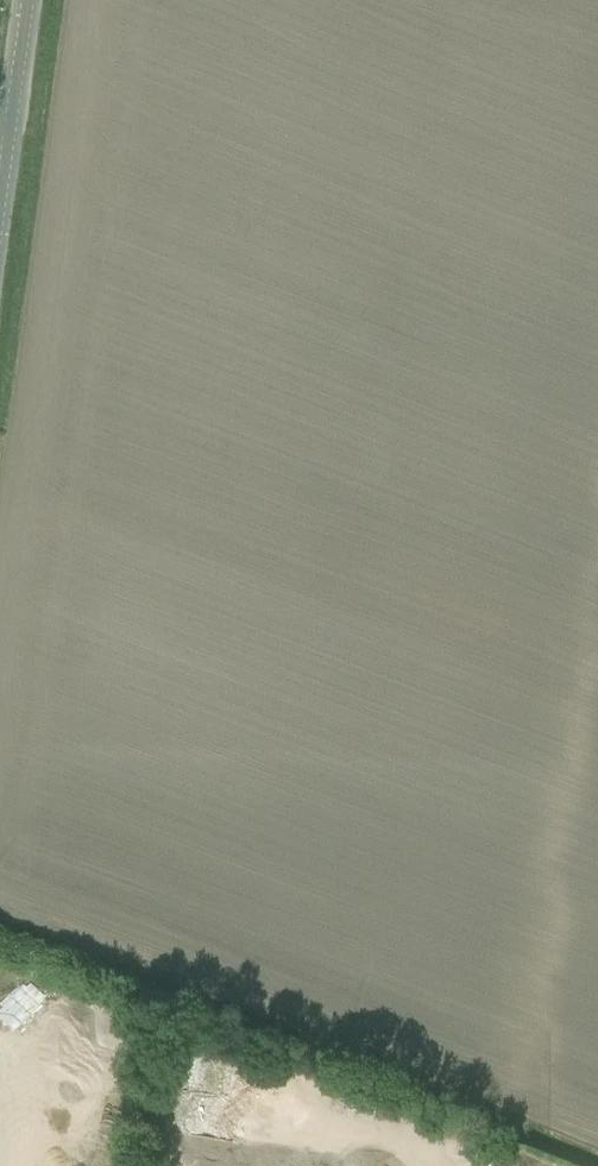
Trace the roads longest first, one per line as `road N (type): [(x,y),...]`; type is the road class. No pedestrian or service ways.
road 1 (unclassified): [(0,196),(27,0)]

